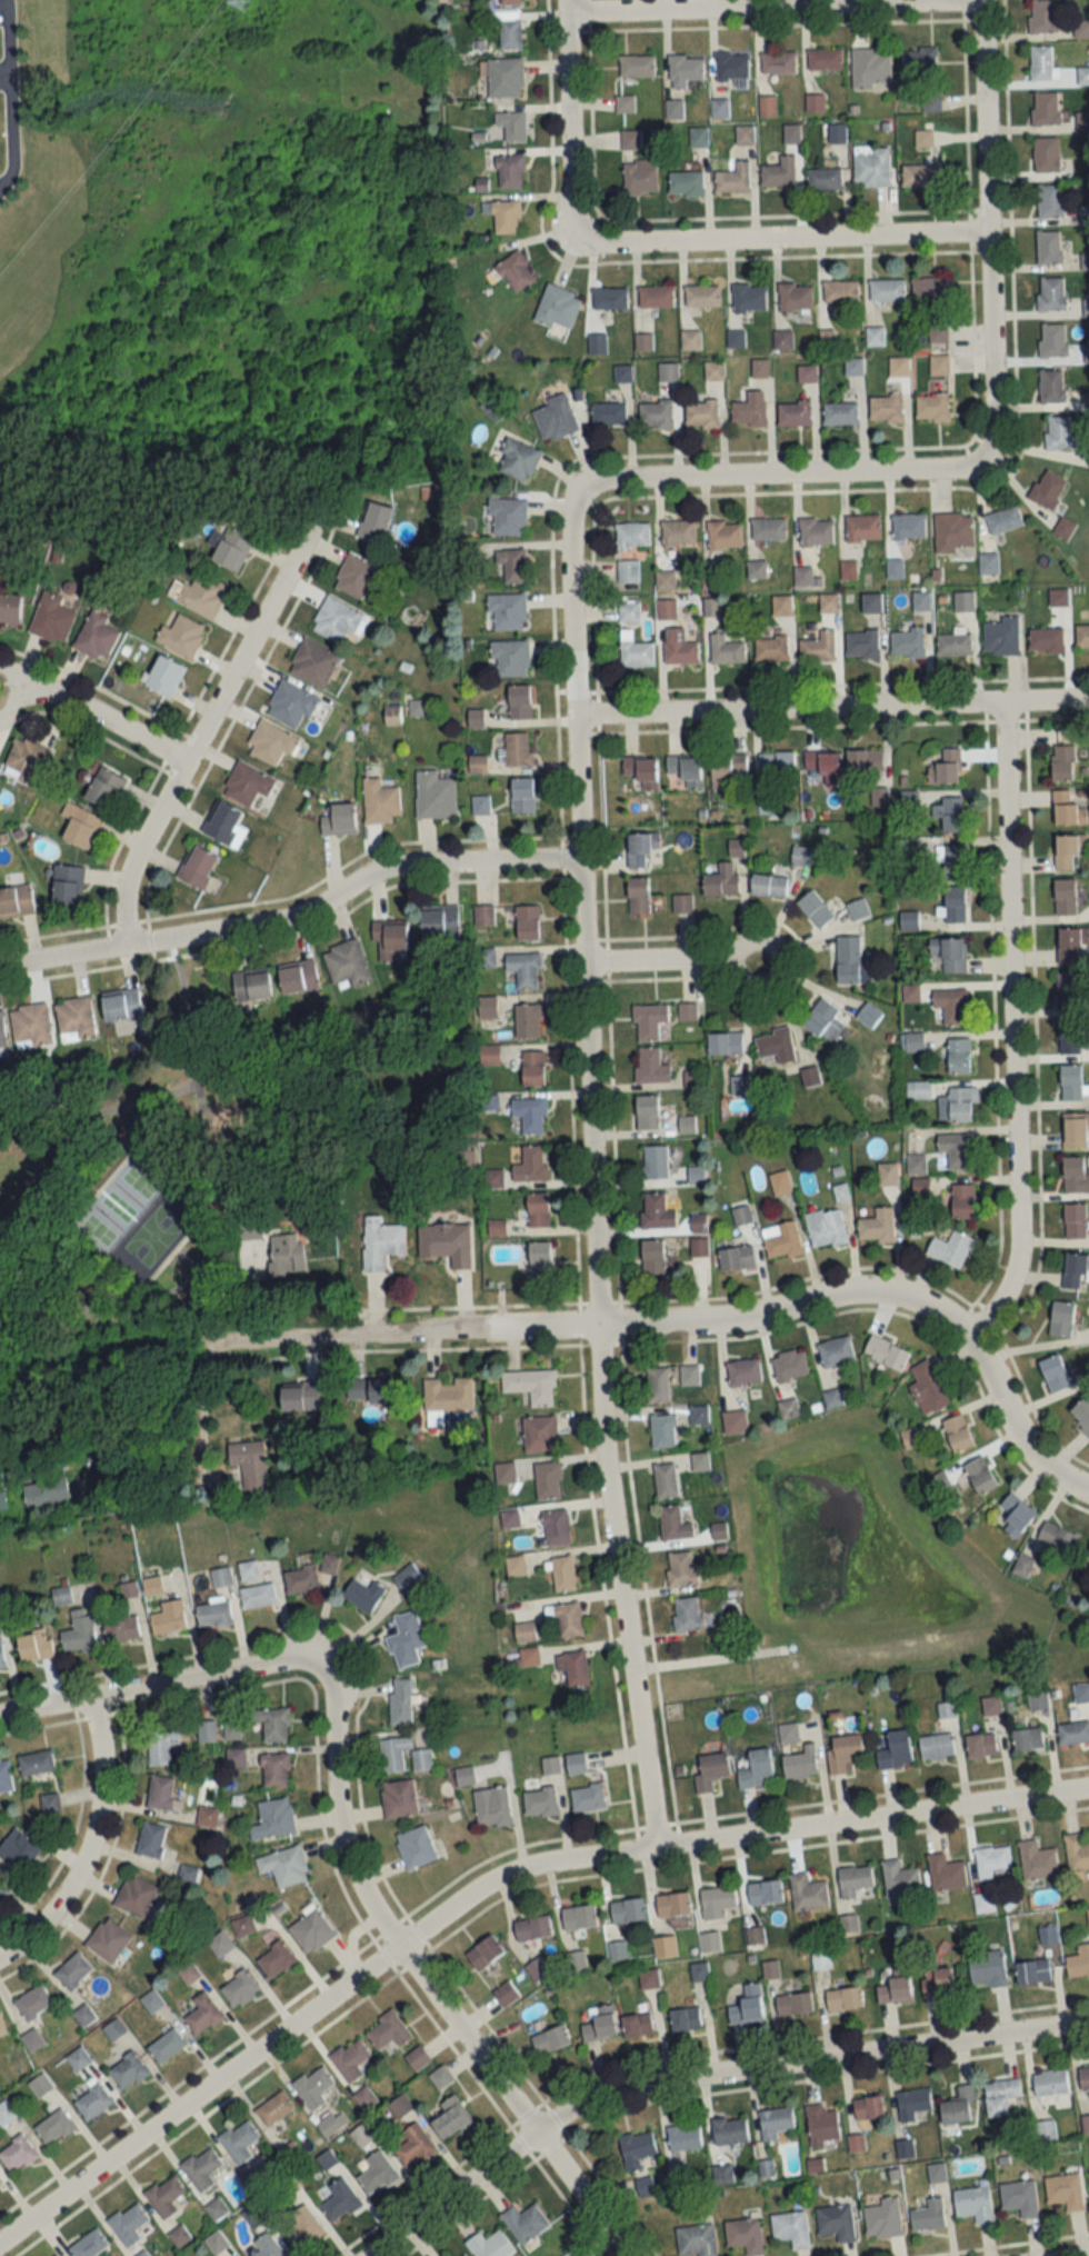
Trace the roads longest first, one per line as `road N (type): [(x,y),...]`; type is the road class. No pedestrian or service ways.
road 1 (residential): [(657,1848),(600,1461),(569,540),(588,492)]
road 2 (residential): [(0,2234),(393,1945),(509,1875),(1088,1785)]
road 3 (residential): [(208,1348),(319,1336),(700,1322),(853,1291),(899,1295),(968,1337),(1030,1456),(1088,1488)]
road 4 (residential): [(366,2255),(534,2133),(629,2087),(1088,2021)]
road 5 (residential): [(625,2255),(393,1945),(354,1874),(334,1821),(330,1695),(312,1667)]
road 6 (residential): [(968,1337),(1007,1280),(1013,1249),(1005,706)]
road 7 (residential): [(0,963),(323,908),(354,884),(403,865),(580,861)]
road 8 (residential): [(578,715),(1088,702)]
road 9 (residential): [(122,942),(121,885),(310,521)]
road 10 (residential): [(990,455),(978,0)]
road 11 (residential): [(566,11),(978,3)]
road 12 (residential): [(588,492),(623,477),(957,467),(990,455)]
road 13 (residential): [(591,243),(985,232)]
road 14 (residential): [(0,1715),(282,1664),(312,1667)]
road 15 (residential): [(582,962),(732,957),(758,936),(779,947),(783,962),(778,978),(756,987),(735,974),(732,957)]
road 16 (residential): [(0,1955),(47,1920),(84,1860),(97,1805),(86,1701)]
road 17 (residential): [(591,243),(575,233),(565,203),(565,0)]
road 18 (residential): [(30,683),(79,701),(186,765)]

